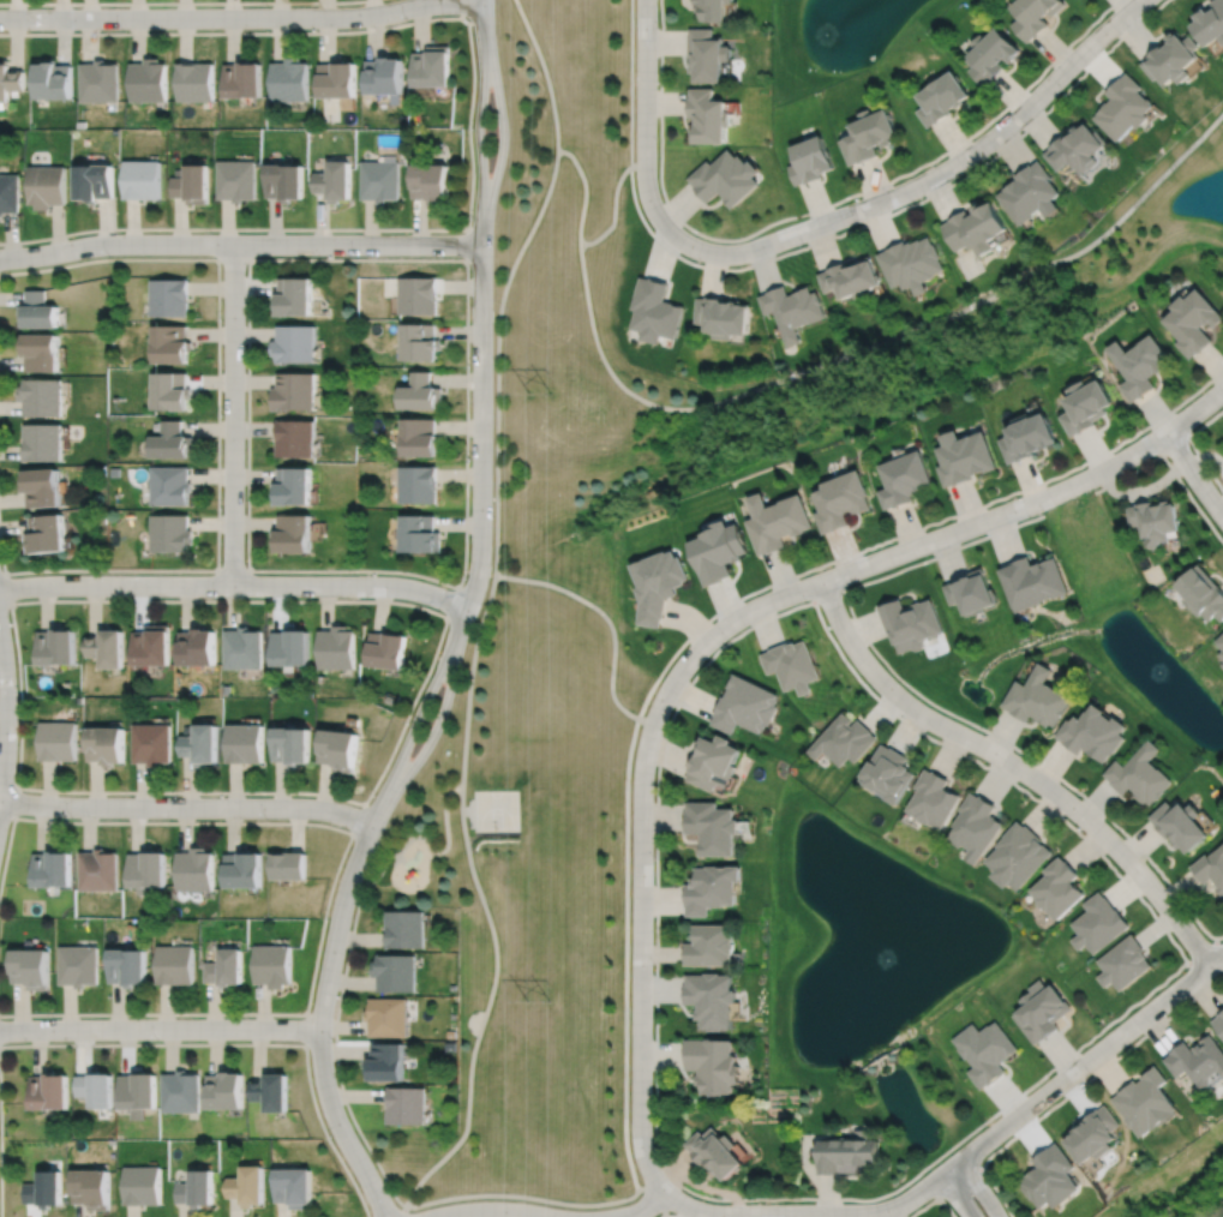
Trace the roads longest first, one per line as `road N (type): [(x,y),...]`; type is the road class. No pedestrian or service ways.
road 1 (residential): [(667,690),(699,648),(755,607),(1059,491),(1165,432)]
road 2 (residential): [(821,581),(857,651),(895,695),(1073,807),(1144,876),(1211,965)]
road 3 (residential): [(1142,0),(1001,131),(925,181),(750,251),(708,252),(675,236)]
road 4 (residential): [(664,1191),(640,1135),(642,792),(667,690)]
road 5 (residential): [(0,19),(341,18),(484,4)]
road 6 (residential): [(482,245),(109,244),(0,258)]
road 7 (residential): [(0,592),(386,584),(467,608)]
road 8 (residential): [(371,826),(337,927),(319,1039),(337,1123),(385,1216)]
road 9 (residential): [(482,245),(480,547),(457,635)]
road 10 (residential): [(1,802),(324,809),(371,826)]
road 11 (residential): [(619,1216),(664,1191),(717,1215),(875,1211),(907,1199),(951,1167)]
road 12 (residential): [(951,1167),(1222,955)]
road 13 (residential): [(233,244),(233,586)]
road 14 (residential): [(320,1030),(0,1031)]
road 15 (residential): [(675,236),(649,203),(645,176),(646,0)]
road 16 (residential): [(482,245),(503,145),(484,30)]
road 17 (residential): [(484,30),(482,245)]
road 18 (residential): [(371,826),(440,717),(457,635)]
road 19 (residential): [(457,635),(371,826)]
road 20 (residential): [(0,628),(7,711),(0,807)]
road 21 (residential): [(1222,515),(1165,432),(1222,389)]

